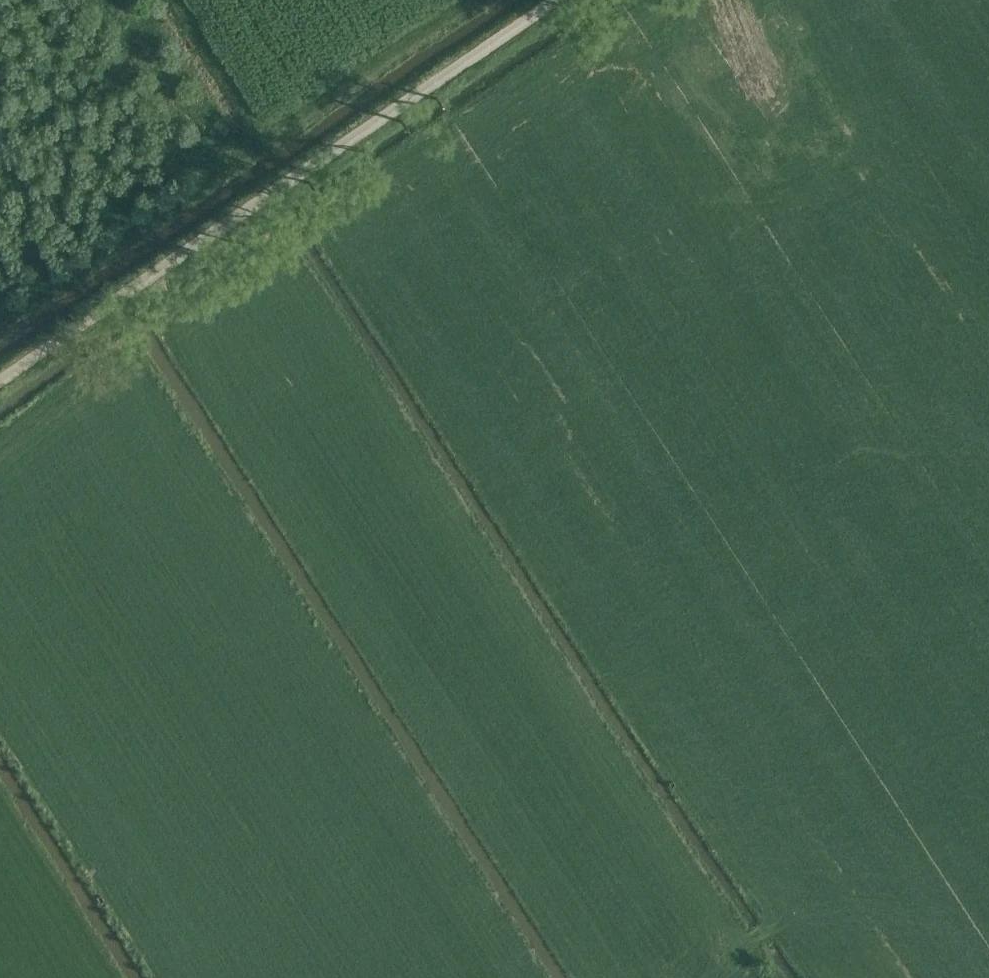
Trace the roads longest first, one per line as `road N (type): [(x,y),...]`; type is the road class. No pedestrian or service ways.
road 1 (unclassified): [(0,383),(556,0)]

